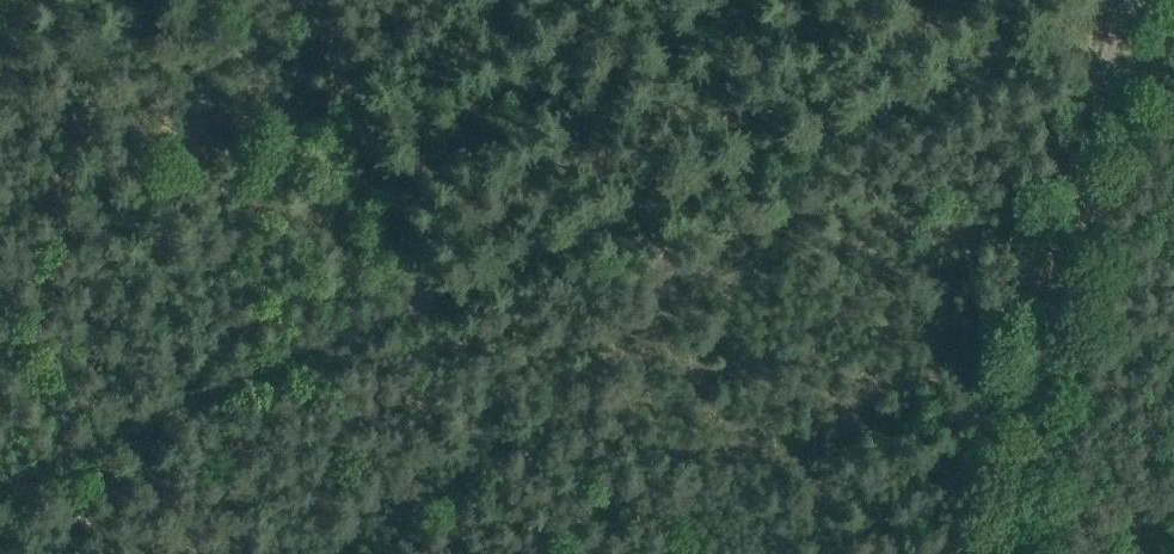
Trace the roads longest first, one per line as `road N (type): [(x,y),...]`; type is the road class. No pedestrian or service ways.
road 1 (track): [(1006,553),(1113,0)]

